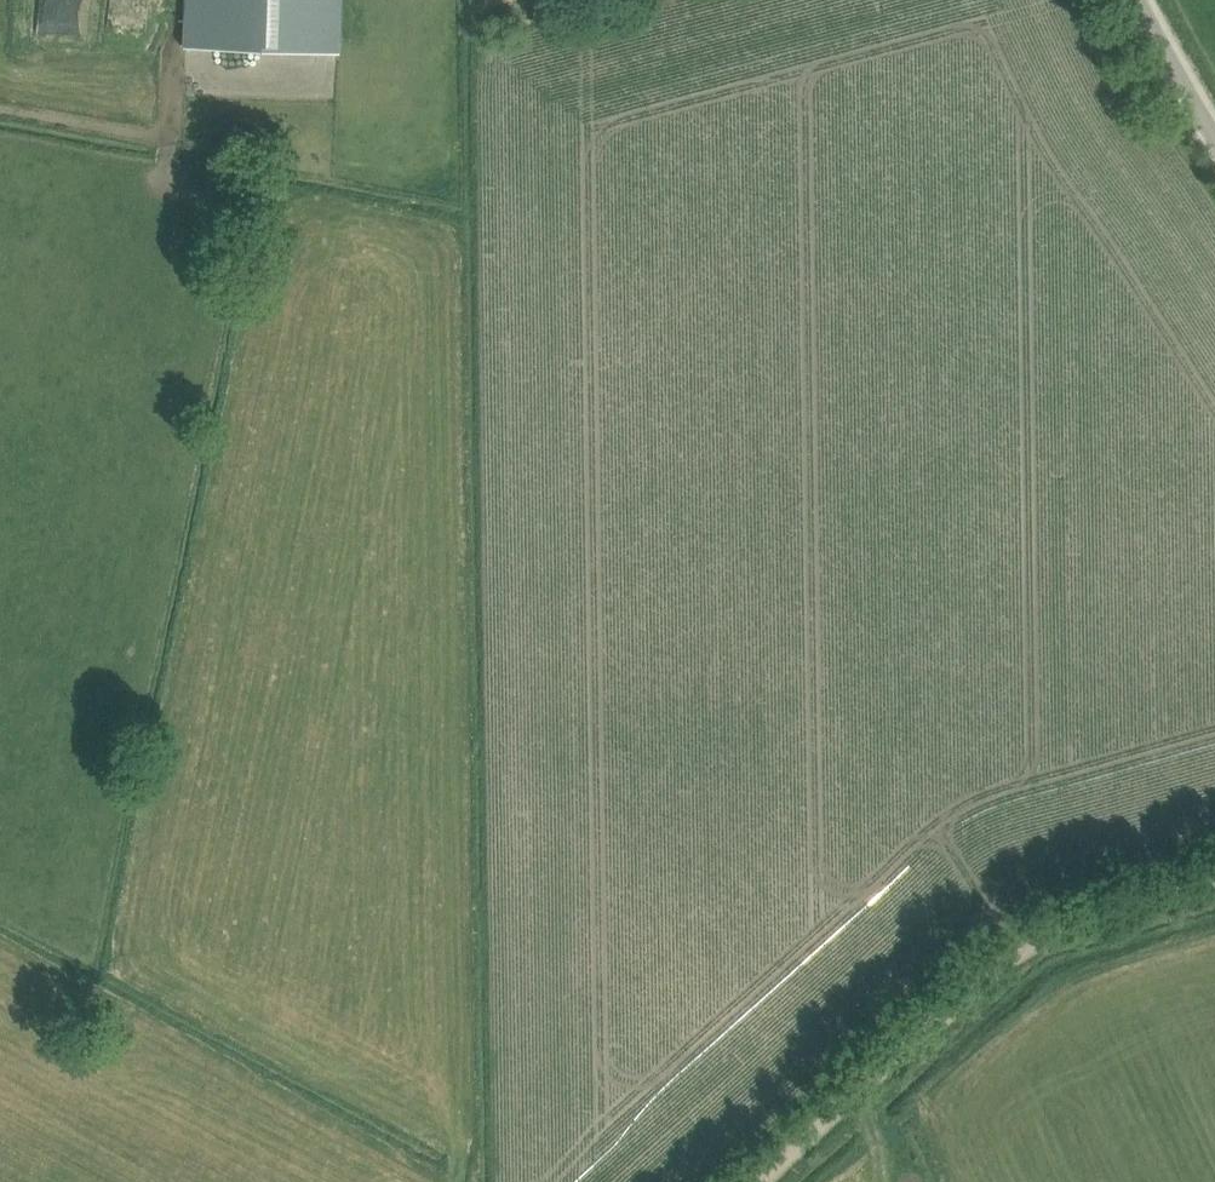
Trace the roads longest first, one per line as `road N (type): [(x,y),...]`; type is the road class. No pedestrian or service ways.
road 1 (track): [(1214,883),(1043,936),(757,1181)]
road 2 (unclassified): [(1214,139),(1138,0)]

